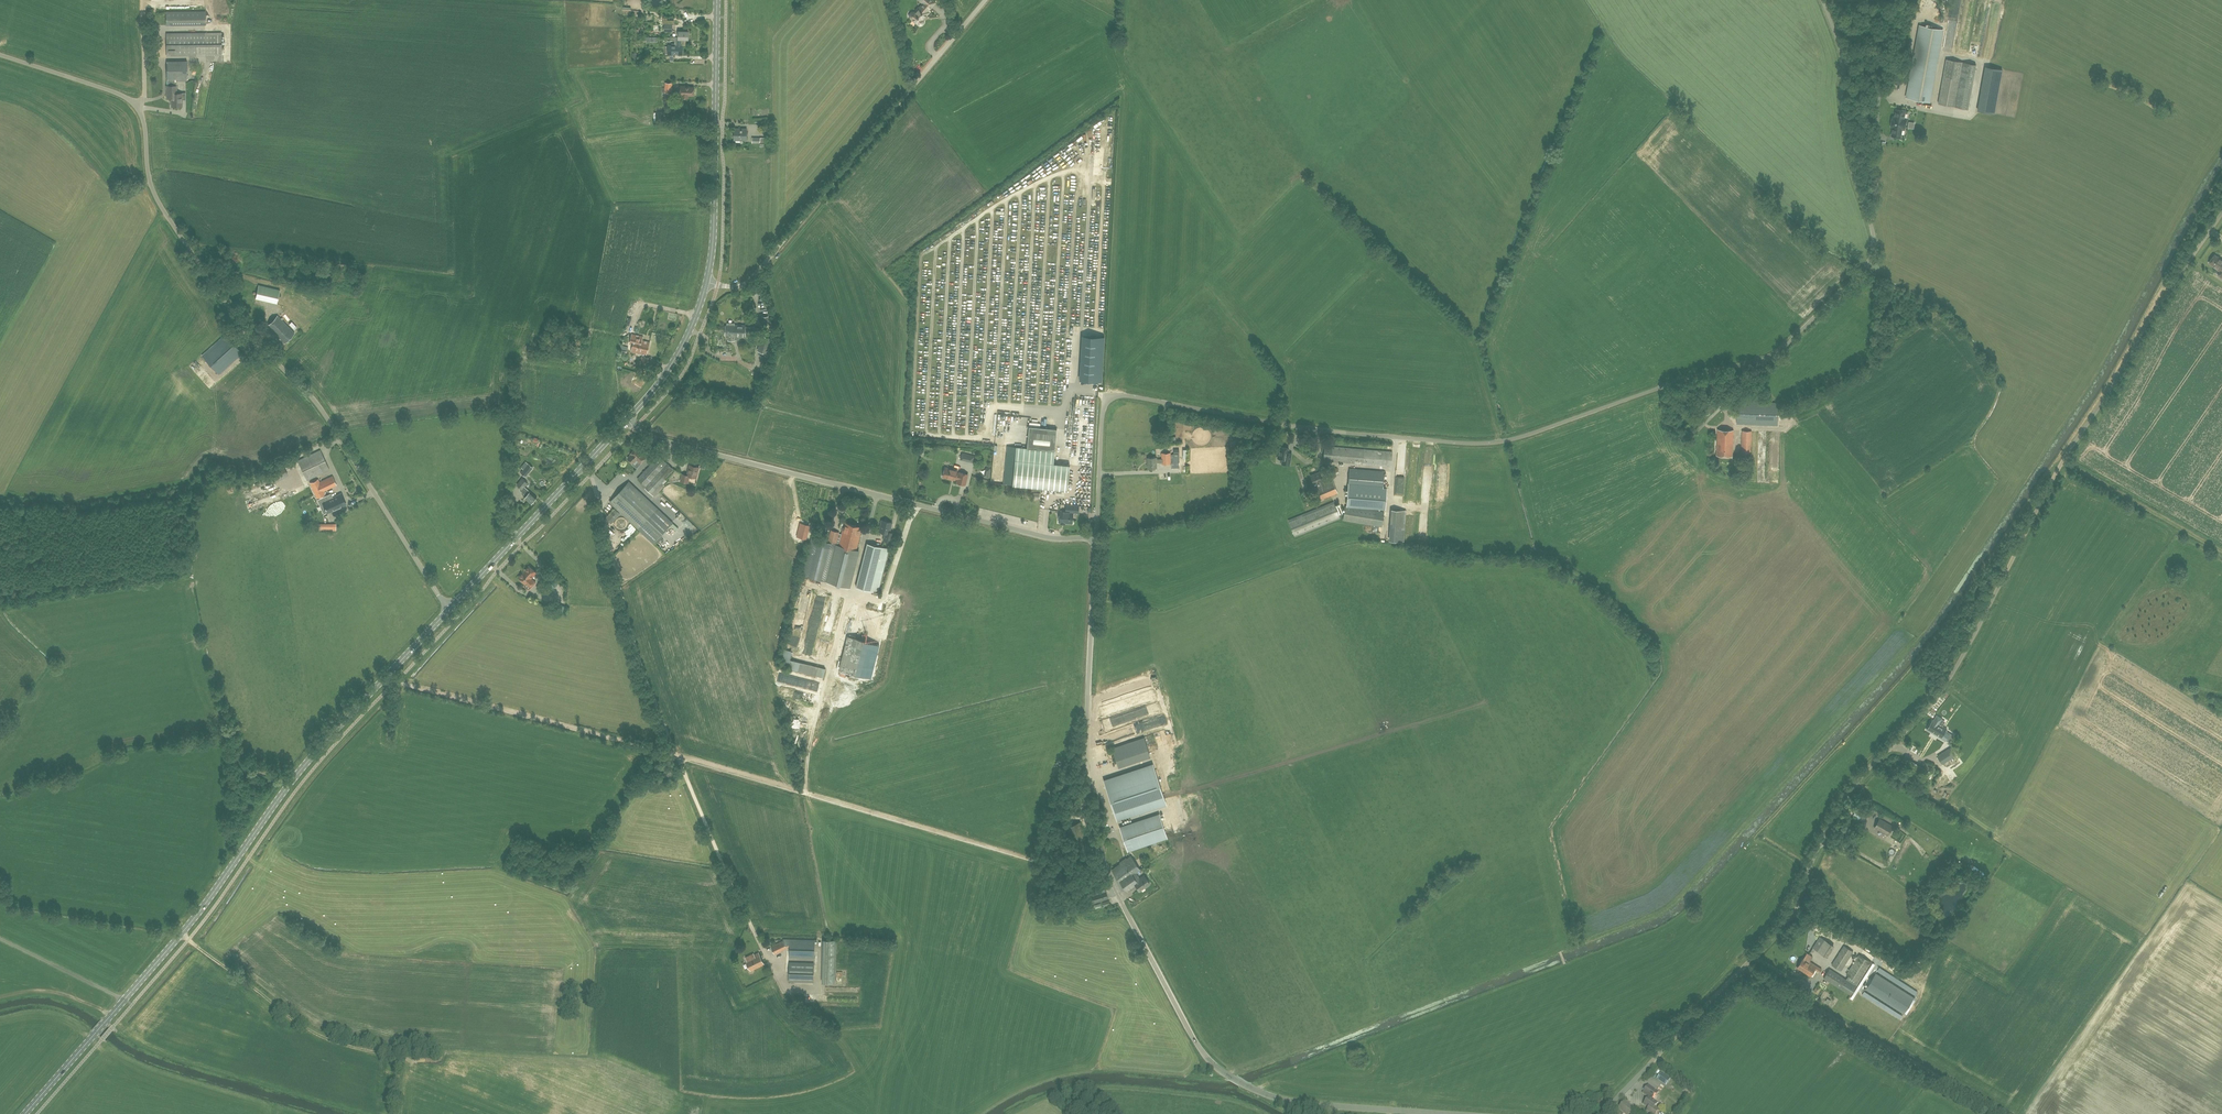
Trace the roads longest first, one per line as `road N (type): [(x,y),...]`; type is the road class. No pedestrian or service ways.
road 1 (unclassified): [(1095,538),(1103,412),(1112,397),(1320,430),(1488,443),(1779,351),(1860,274),(1873,246),(1849,154),(1842,51),(1823,0)]
road 2 (unclassified): [(1602,1113),(1784,924),(1841,804),(1945,686),(2068,453),(2221,214)]
road 3 (unclassified): [(1446,1113),(1273,1098),(1222,1072),(1199,1048),(1084,815),(1095,538)]
road 4 (track): [(397,682),(1033,860),(1094,845)]
road 5 (unclassified): [(448,609),(327,419),(237,320),(161,206),(138,105)]
road 6 (secondary): [(25,1113),(221,883),(301,770),(387,677)]
road 7 (unclassified): [(1095,538),(1046,538),(659,441),(628,419)]
road 8 (unclassified): [(985,0),(755,278),(737,286),(707,282)]
road 9 (secondary): [(707,282),(717,0)]
road 10 (secondary): [(448,609),(628,419)]
road 11 (track): [(395,1055),(304,1028),(180,934)]
road 12 (secondary): [(628,419),(677,356),(707,282)]
road 13 (unclassified): [(138,105),(0,55)]

